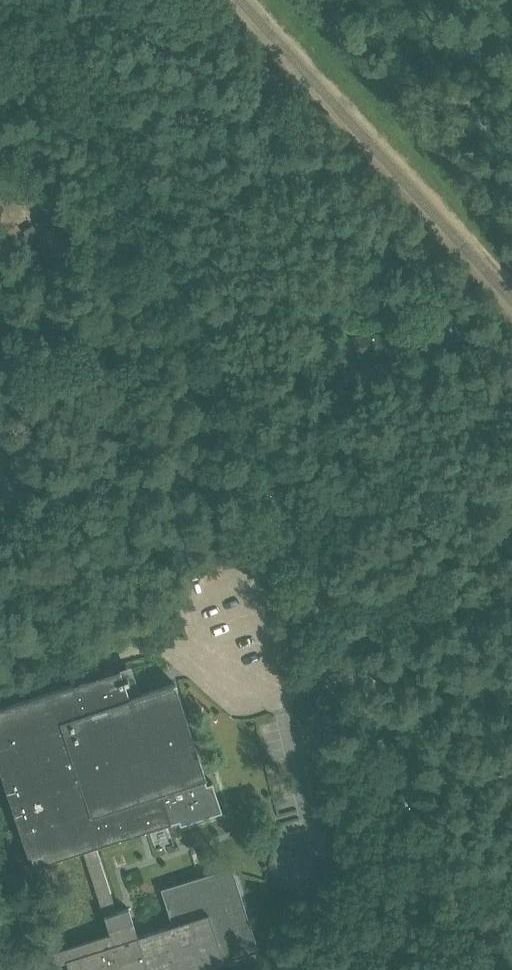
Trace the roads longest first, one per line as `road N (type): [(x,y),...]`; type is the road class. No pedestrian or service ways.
road 1 (unclassified): [(490,969),(61,0)]

